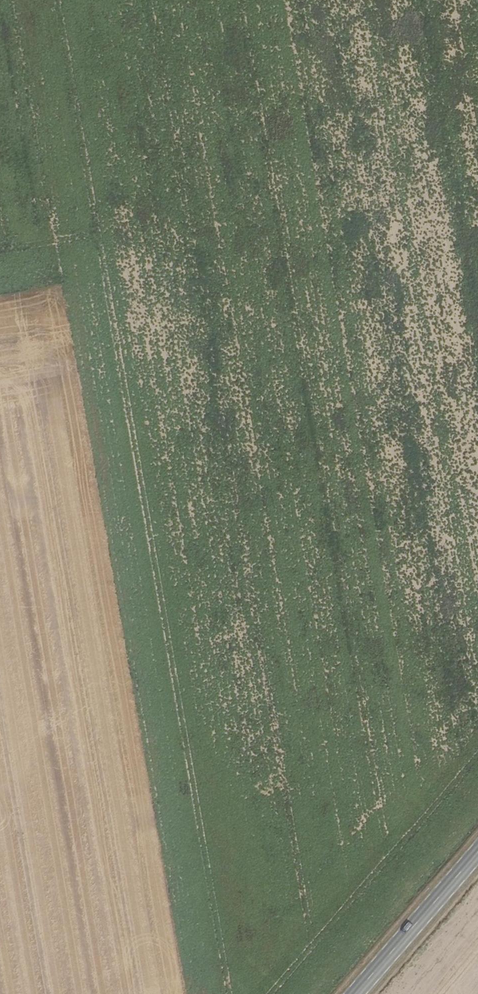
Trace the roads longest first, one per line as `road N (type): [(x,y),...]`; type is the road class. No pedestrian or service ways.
road 1 (secondary): [(477,851),(355,993)]

